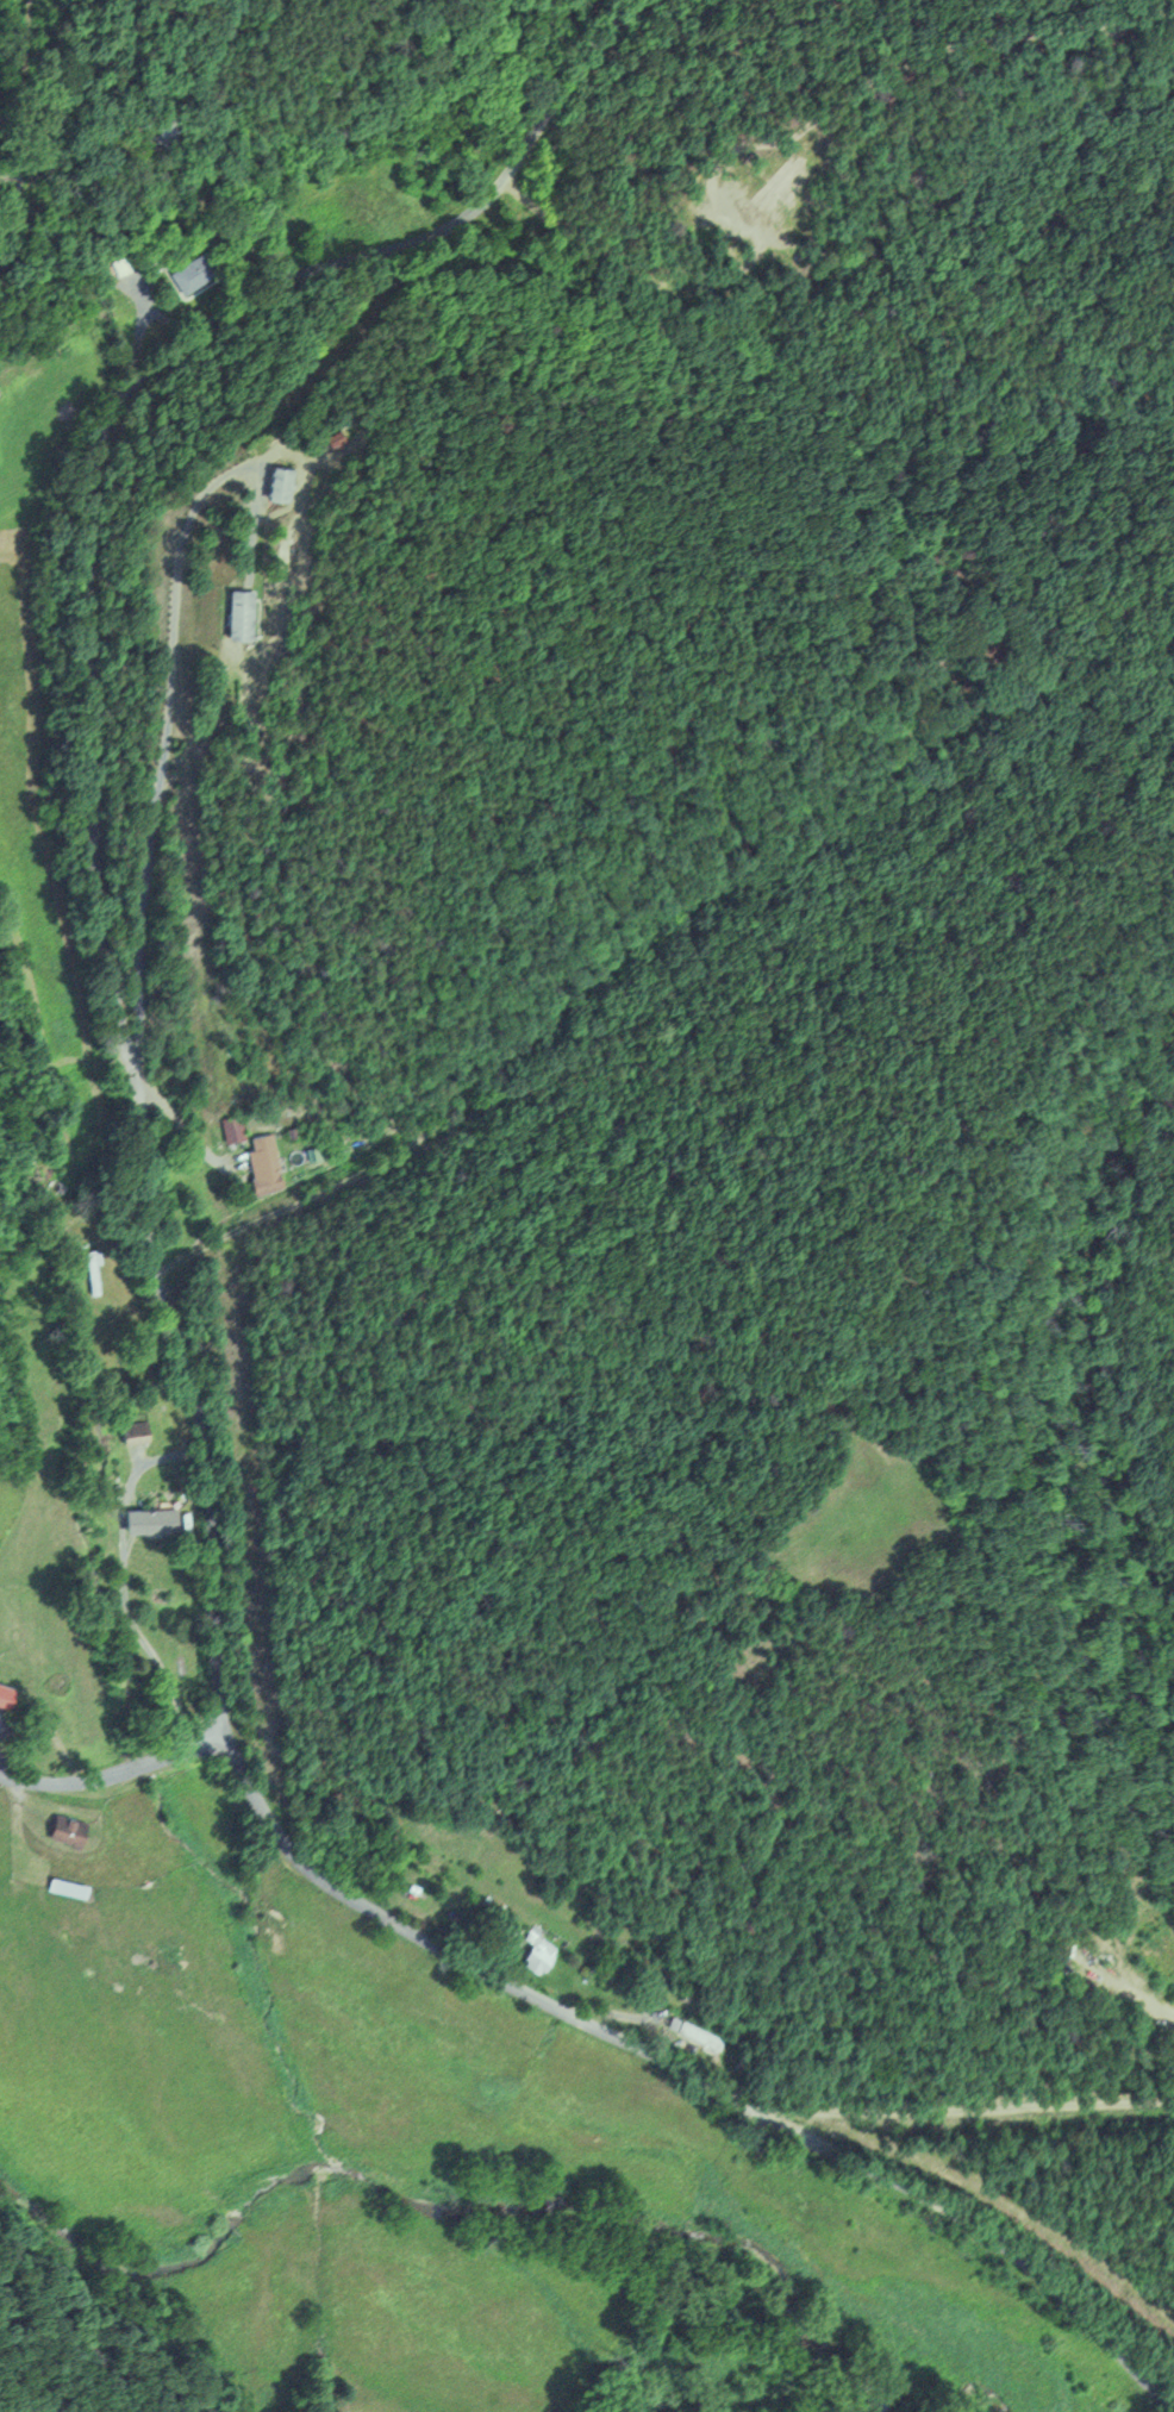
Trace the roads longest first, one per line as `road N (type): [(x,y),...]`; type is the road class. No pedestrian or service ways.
road 1 (tertiary): [(651,0),(539,151),(442,237),(186,368),(136,411),(100,467),(87,565),(119,1014),(143,1130),(152,1261),(194,1376),(229,1729)]
road 2 (tertiary): [(1173,2406),(1001,2238),(311,1872),(283,1844),(229,1729)]
road 3 (tertiary): [(229,1729),(105,1777),(55,1783),(0,1776)]

